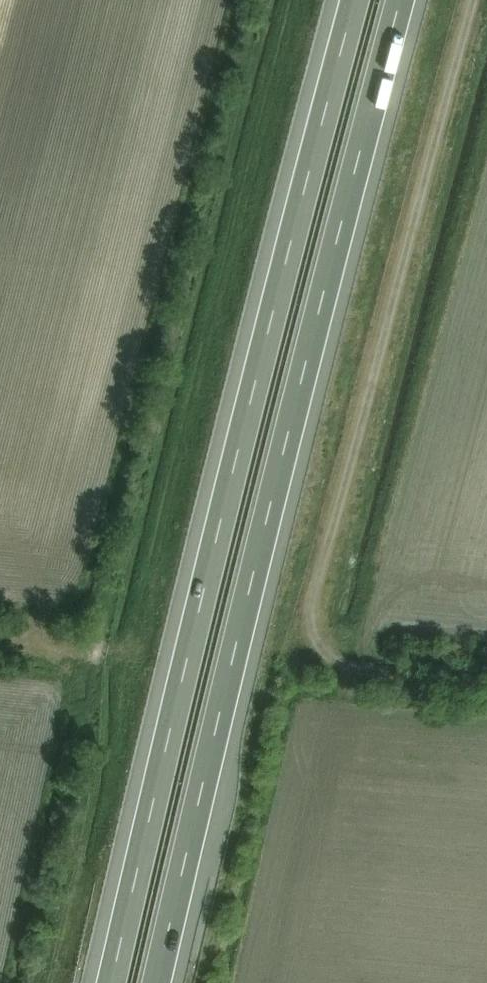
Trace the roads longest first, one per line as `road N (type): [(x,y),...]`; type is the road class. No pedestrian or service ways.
road 1 (motorway): [(157,982),(401,0)]
road 2 (motorway): [(357,0),(114,982)]
road 3 (track): [(481,0),(315,610),(328,657),(486,671)]

